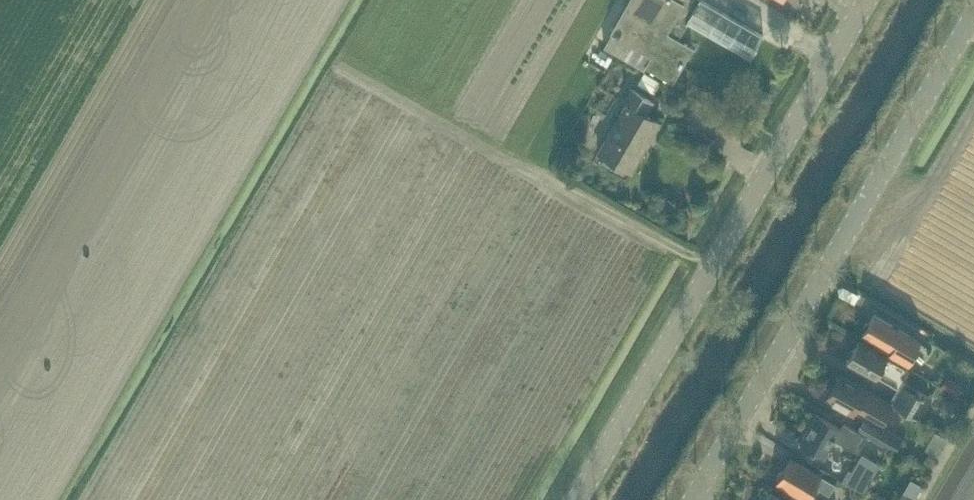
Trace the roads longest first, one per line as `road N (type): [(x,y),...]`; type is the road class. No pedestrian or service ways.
road 1 (tertiary): [(577,499),(867,0)]
road 2 (unclassified): [(695,499),(973,19)]

